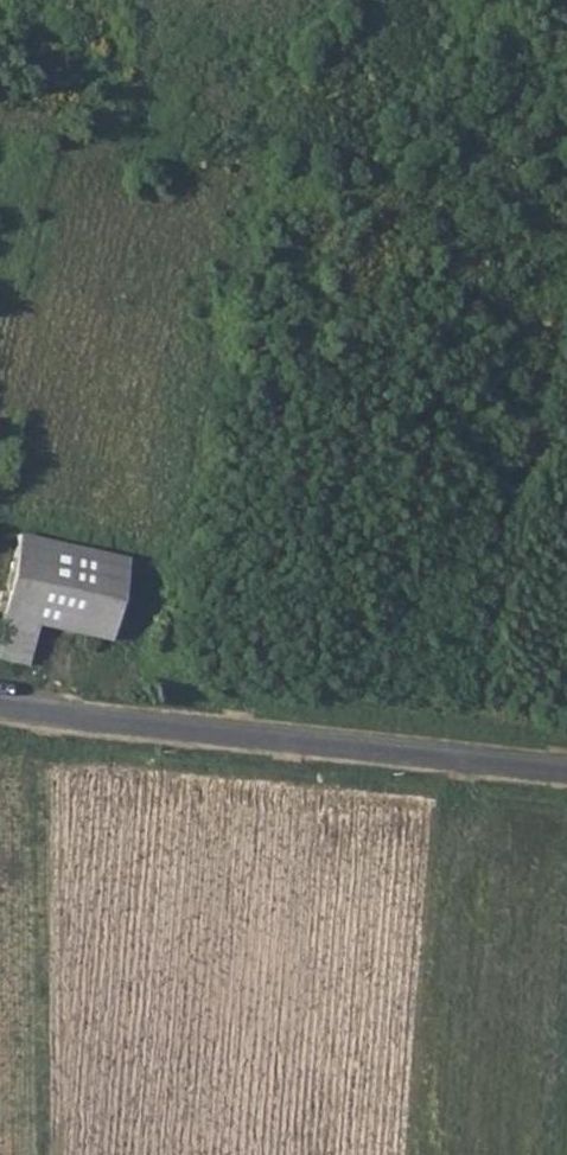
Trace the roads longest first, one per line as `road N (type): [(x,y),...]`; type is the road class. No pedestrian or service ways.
road 1 (unclassified): [(0,710),(566,774)]

